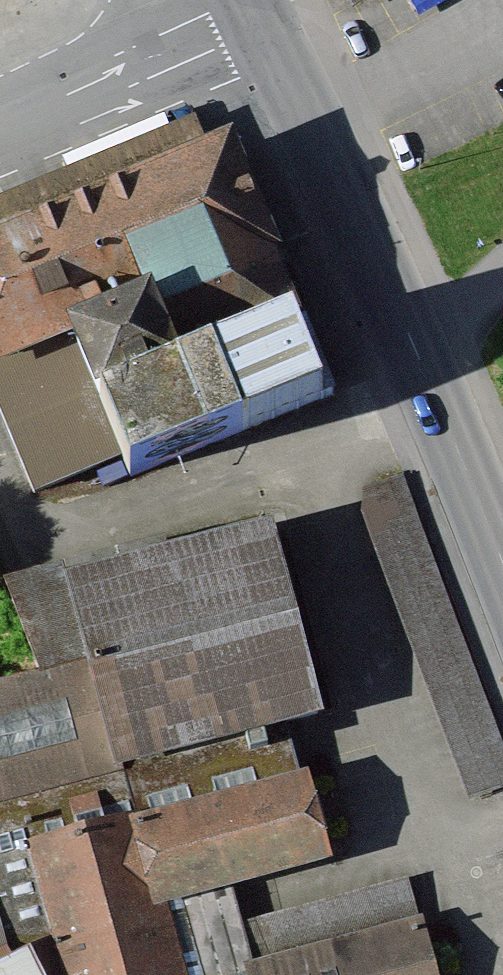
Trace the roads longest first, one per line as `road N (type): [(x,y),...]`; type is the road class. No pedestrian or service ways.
road 1 (tertiary): [(502,561),(411,340),(259,23)]
road 2 (residential): [(259,23),(0,134)]

